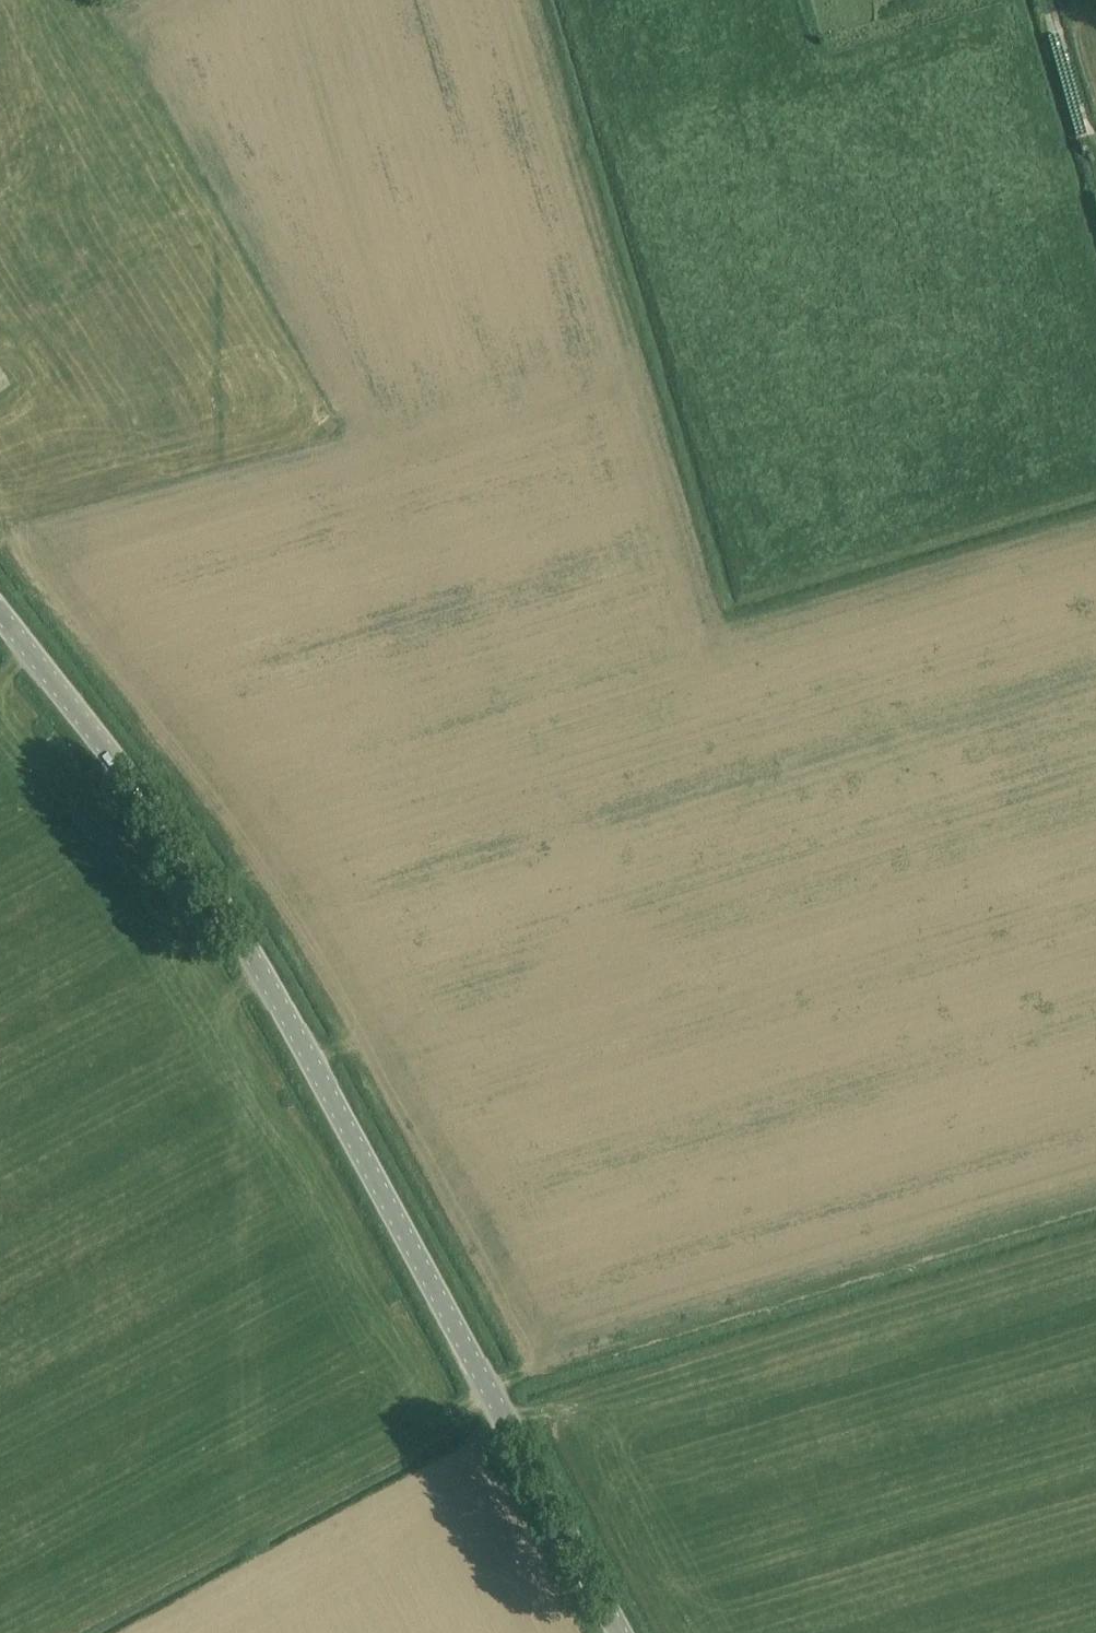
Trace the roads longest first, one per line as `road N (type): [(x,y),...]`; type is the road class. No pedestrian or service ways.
road 1 (tertiary): [(621,1632),(251,958),(130,779),(0,612)]

